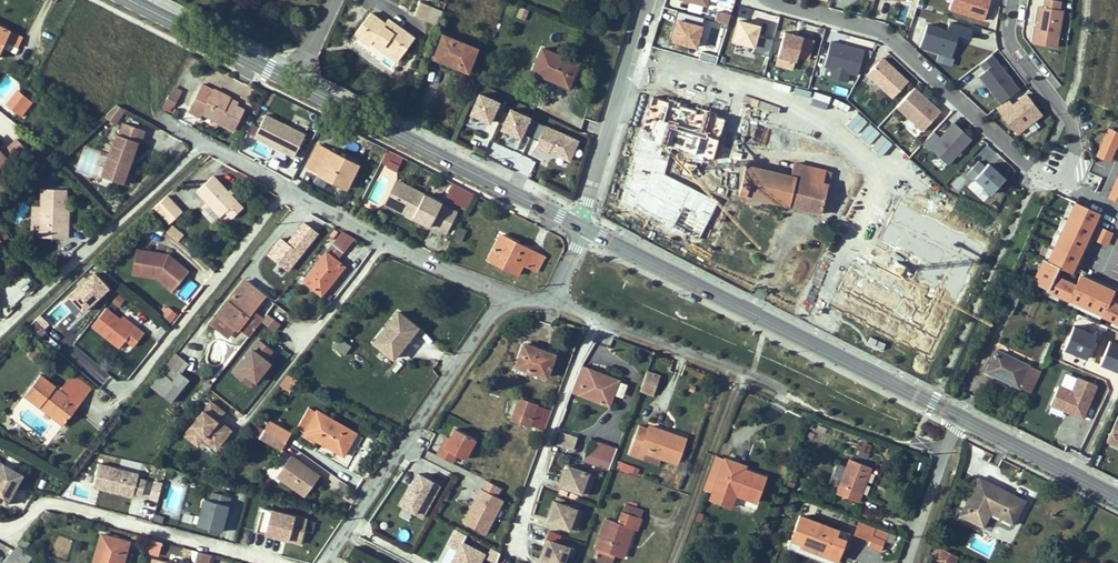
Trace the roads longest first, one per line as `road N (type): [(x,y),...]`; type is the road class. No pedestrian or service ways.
road 1 (secondary): [(960,418),(585,229)]
road 2 (residential): [(0,332),(206,143),(287,189)]
road 3 (residential): [(776,0),(881,31),(1044,173)]
road 4 (residential): [(324,562),(502,296)]
road 5 (secondary): [(580,226),(295,82)]
road 6 (residential): [(276,562),(57,505),(39,508),(23,526),(0,528)]
road 7 (residential): [(121,397),(287,189)]
road 8 (residential): [(596,318),(504,562)]
road 9 (residential): [(580,226),(648,0)]
road 10 (residential): [(385,244),(239,429)]
road 11 (residential): [(1014,0),(1009,33),(1017,52),(1073,133),(1060,176),(1044,173)]
road 12 (residential): [(781,388),(596,318)]
road 13 (secondary): [(295,82),(132,0)]
road 14 (secondary): [(1117,498),(960,418)]
road 15 (residential): [(909,562),(960,418)]
road 16 (residential): [(385,244),(502,296)]

